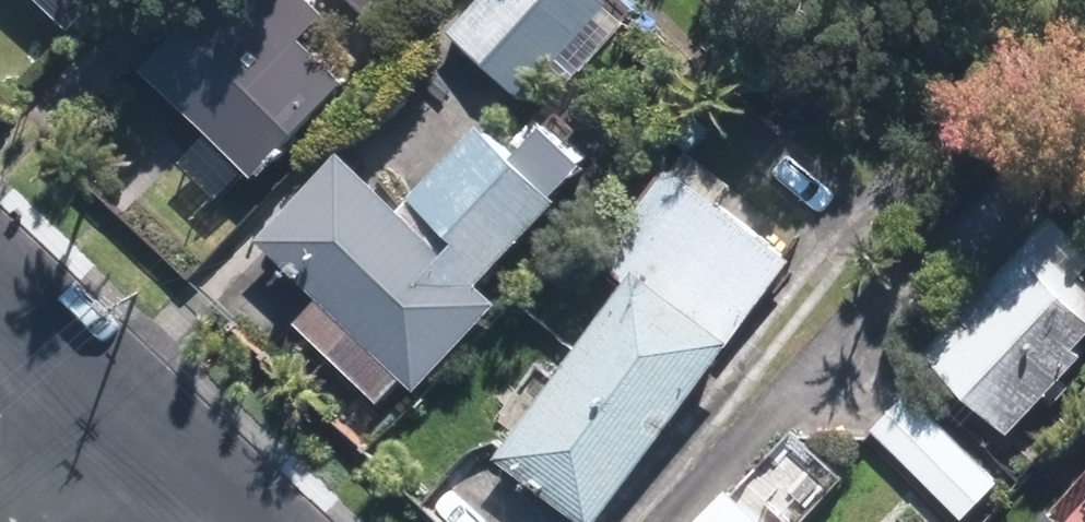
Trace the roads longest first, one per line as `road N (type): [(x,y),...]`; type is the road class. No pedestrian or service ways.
road 1 (residential): [(154,436),(0,291)]
road 2 (residential): [(44,521),(154,436)]
road 3 (residential): [(244,521),(154,436)]

